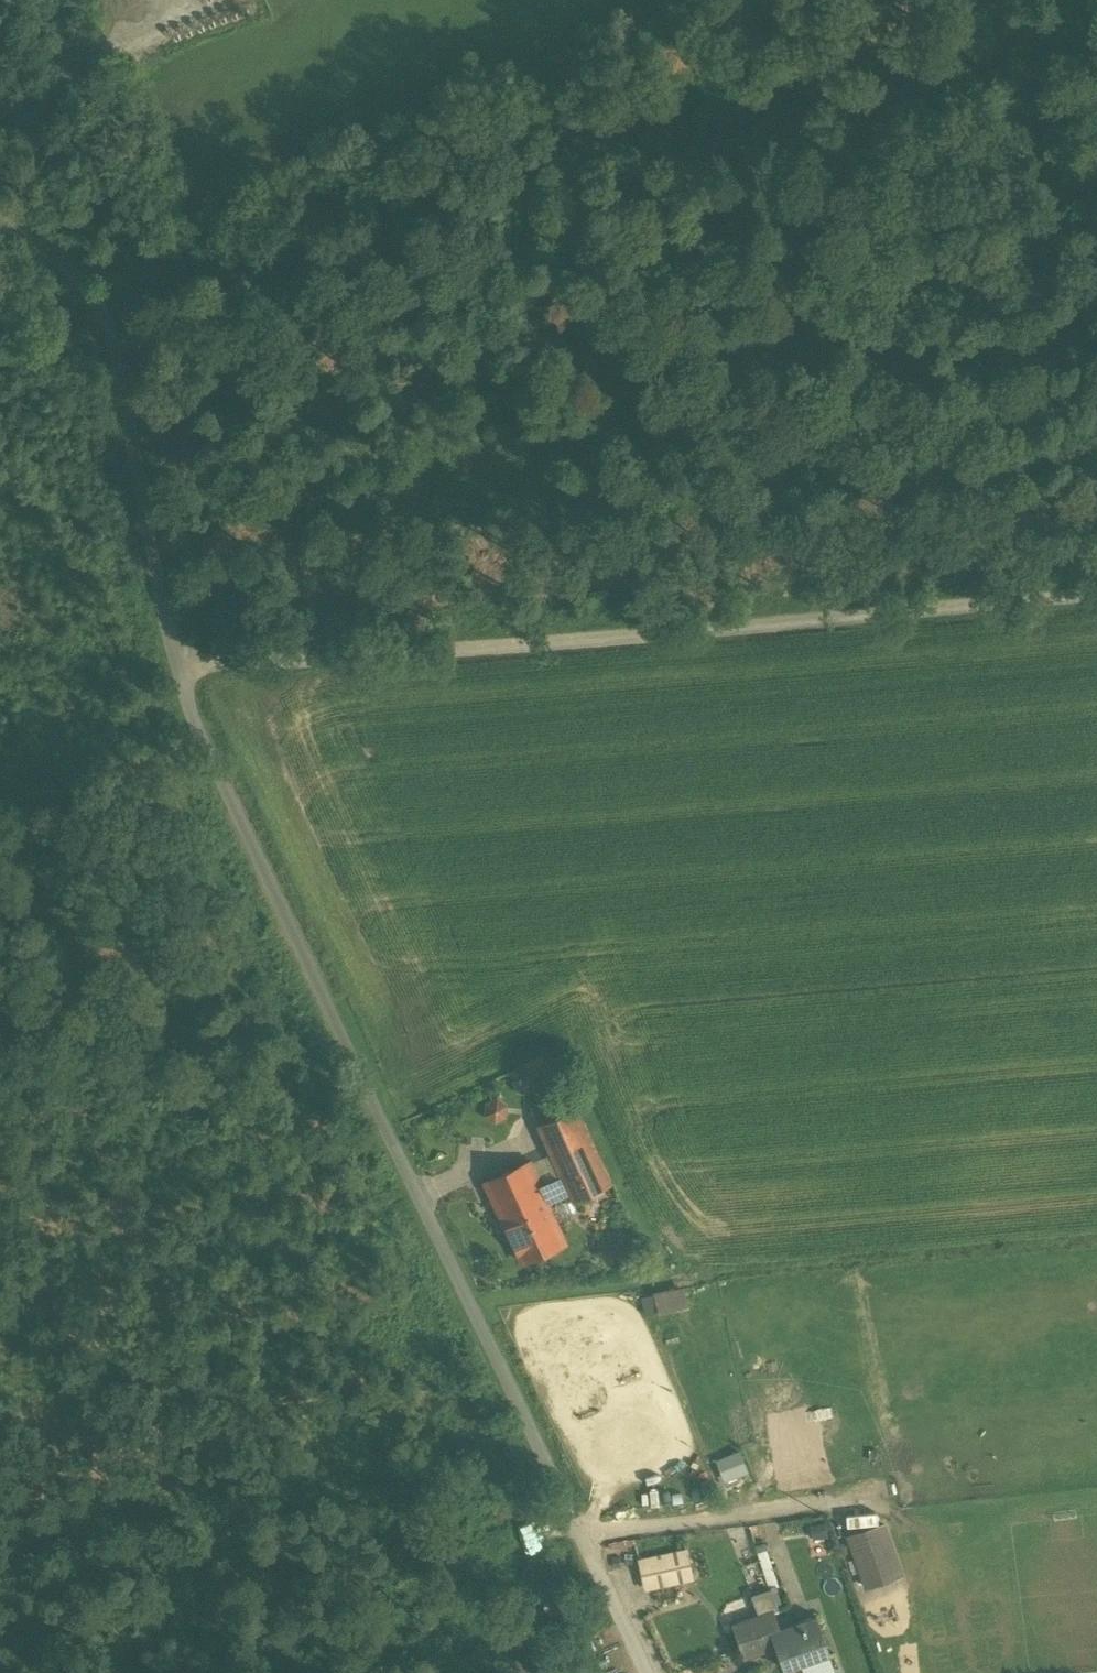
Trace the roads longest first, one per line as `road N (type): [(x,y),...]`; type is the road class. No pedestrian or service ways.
road 1 (unclassified): [(648,1672),(161,615),(115,334),(76,282),(0,224)]
road 2 (track): [(1096,524),(161,615)]

